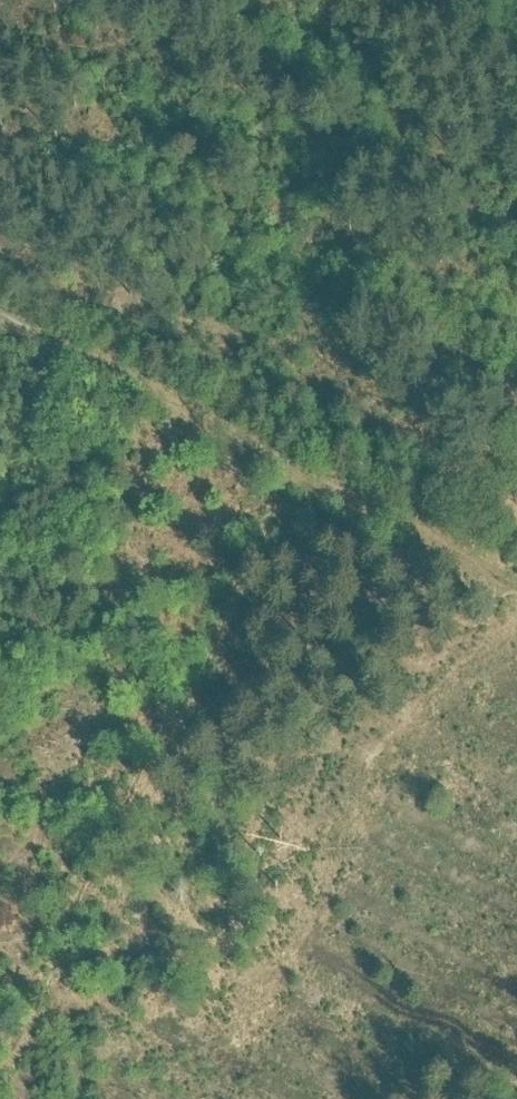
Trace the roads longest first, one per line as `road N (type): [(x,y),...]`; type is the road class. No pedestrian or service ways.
road 1 (track): [(299,475),(0,314)]
road 2 (track): [(392,524),(516,453)]
road 3 (track): [(516,590),(392,524)]

